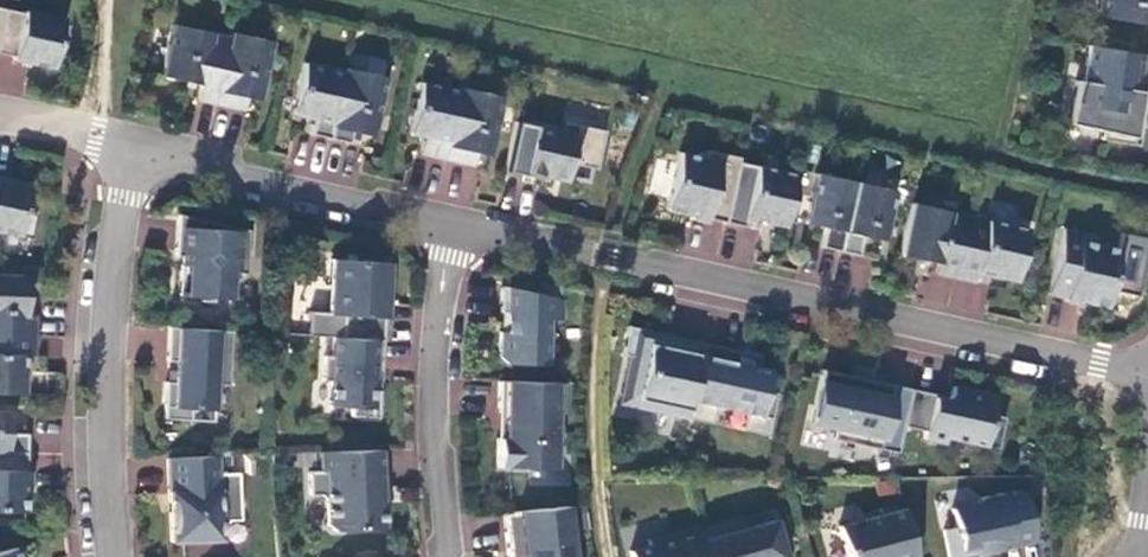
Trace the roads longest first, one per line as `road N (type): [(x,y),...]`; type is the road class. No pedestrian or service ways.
road 1 (residential): [(1147,372),(447,222)]
road 2 (residential): [(114,556),(106,345),(132,149)]
road 3 (residential): [(447,222),(435,419),(453,556)]
road 4 (residential): [(447,222),(132,149)]
road 5 (residential): [(132,149),(0,118)]

